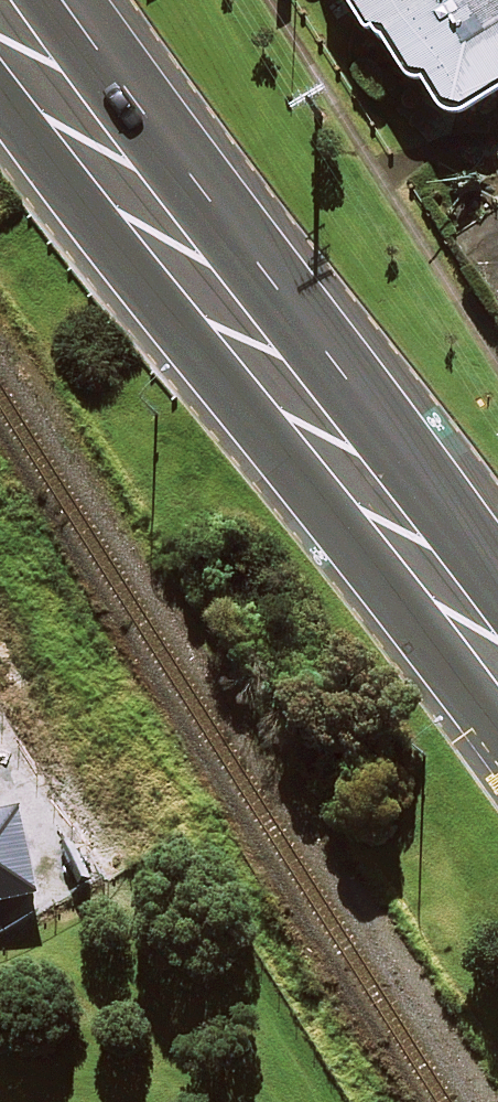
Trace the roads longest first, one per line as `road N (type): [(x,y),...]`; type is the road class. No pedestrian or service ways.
road 1 (secondary): [(497,732),(330,523),(0,83)]
road 2 (secondary): [(43,0),(161,174),(497,615)]

